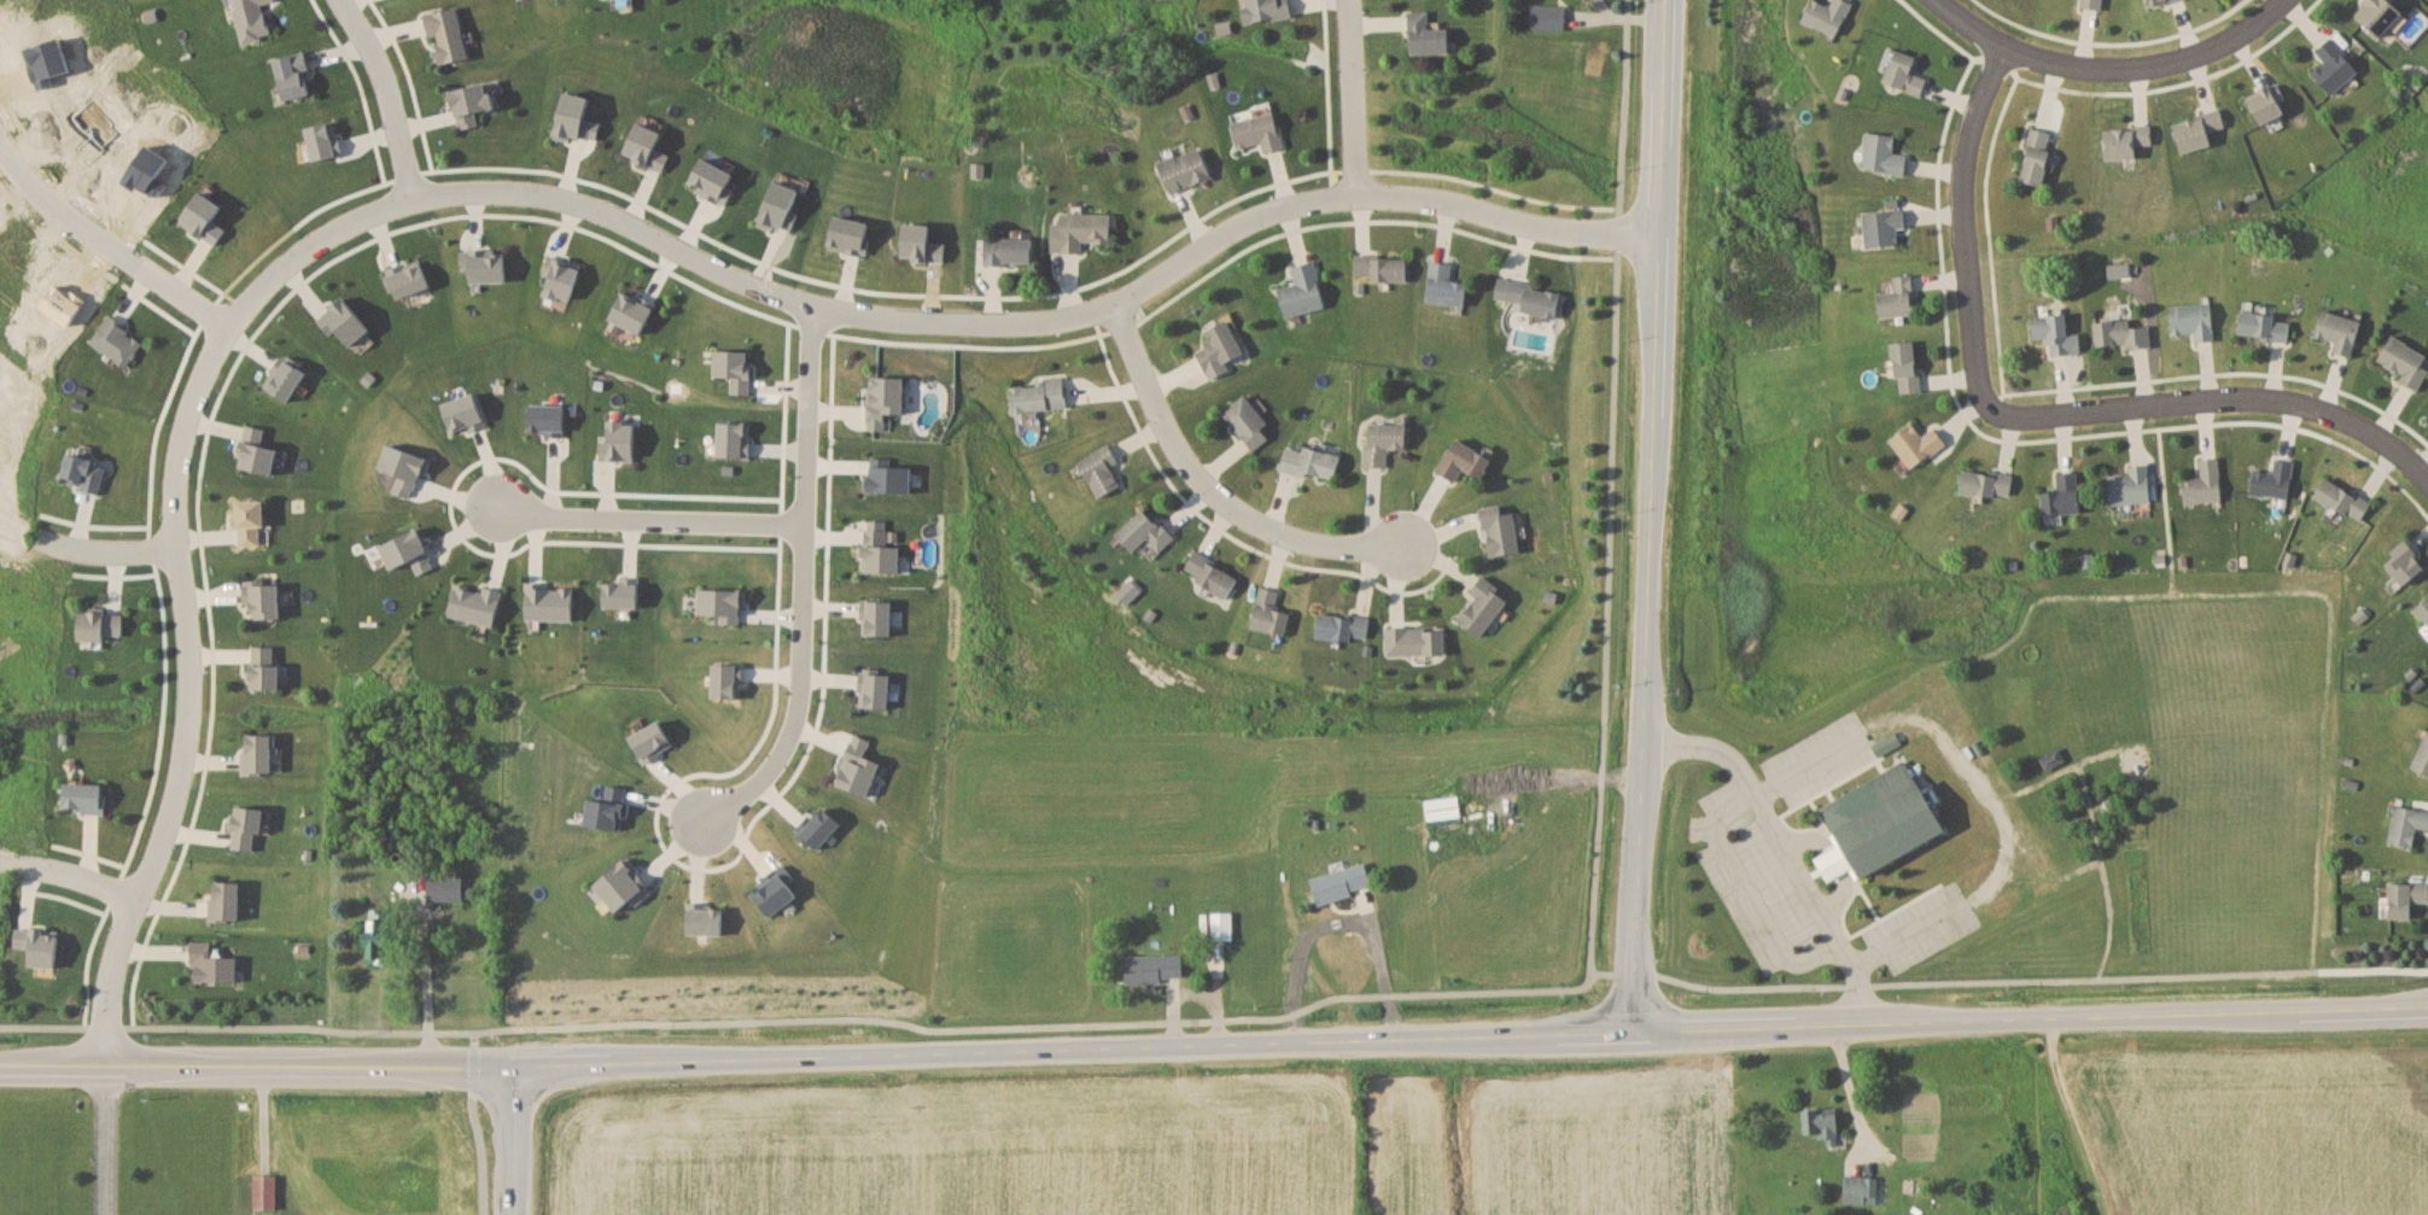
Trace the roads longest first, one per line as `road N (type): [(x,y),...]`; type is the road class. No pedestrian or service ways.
road 1 (residential): [(104,1065),(112,960),(162,841),(182,754),(186,633),(174,514),(181,436),(227,325),(290,262),(357,218),(459,192),(549,197),(811,310),(970,323),(1056,320),(1109,303),(1248,222),(1325,199),(1402,195),(1546,229),(1664,236)]
road 2 (tertiary): [(514,1064),(1627,1029)]
road 3 (tertiary): [(1627,1029),(1652,658),(1670,0)]
road 4 (residential): [(1627,1029),(2427,998)]
road 5 (residential): [(811,310),(792,724),(753,785),(706,820)]
road 6 (residential): [(0,1065),(514,1064)]
road 7 (residential): [(1109,303),(1185,468),(1219,502),(1324,547),(1400,547)]
road 8 (residential): [(2030,415),(2242,401),(2319,410),(2427,481)]
road 9 (residential): [(2001,48),(1961,187),(1969,323),(1989,404),(2000,414),(2030,415)]
road 10 (residential): [(2290,0),(2213,53),(2126,72),(2059,68),(2001,48),(1933,0)]
road 11 (residential): [(800,521),(500,510)]
road 12 (residential): [(0,148),(48,203),(227,325)]
road 13 (residential): [(410,200),(385,81),(340,0)]
road 14 (residential): [(1355,195),(1348,0)]
road 15 (residential): [(175,553),(75,551),(0,521)]
road 16 (tertiary): [(514,1064),(513,1214)]

